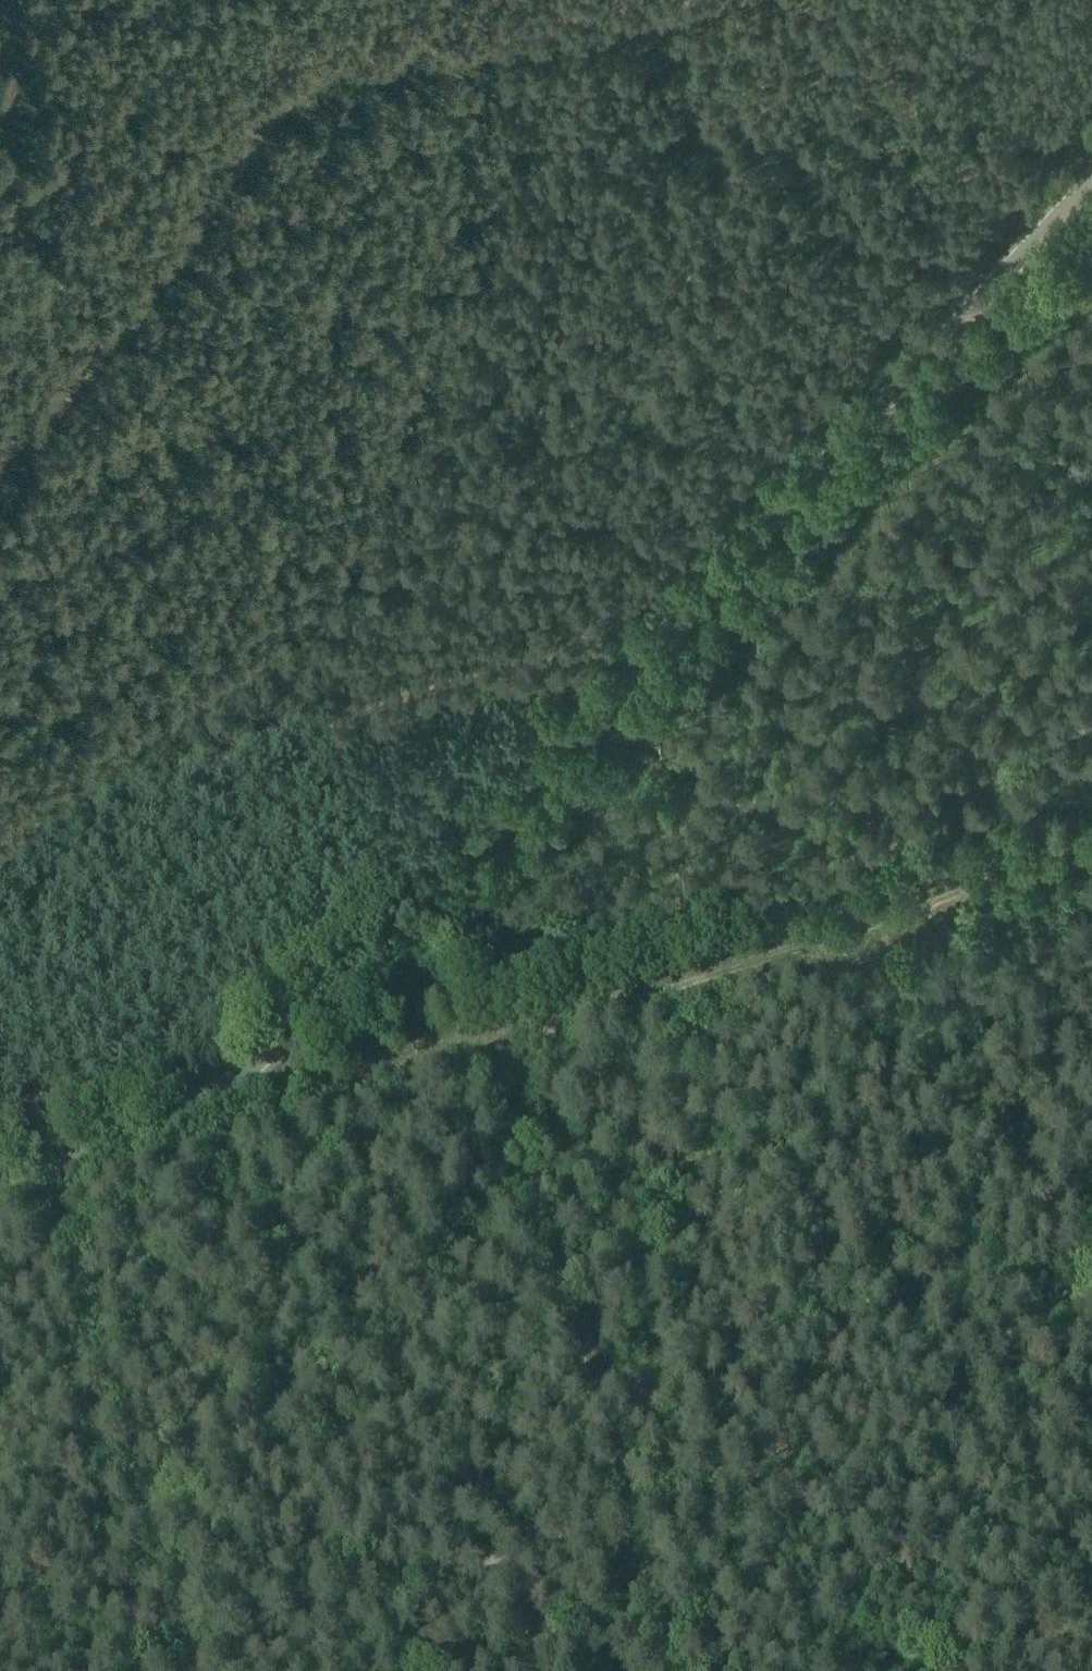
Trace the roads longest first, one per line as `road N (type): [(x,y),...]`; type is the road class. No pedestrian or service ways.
road 1 (tertiary): [(0,1176),(177,1118),(275,1047),(1091,182)]
road 2 (track): [(1091,848),(880,924),(544,1027),(513,1055),(504,1105),(626,1526)]
road 3 (track): [(166,264),(281,112),(342,75),(652,21),(706,0)]
road 4 (track): [(573,645),(0,836)]
road 5 (track): [(1091,733),(1021,710),(907,700),(843,683),(667,634),(621,611)]
road 6 (track): [(626,1526),(194,1670)]
road 7 (track): [(608,695),(677,758),(747,803),(864,846),(883,890),(880,924)]
road 8 (track): [(0,459),(40,426),(166,264)]
road 9 (track): [(626,1526),(672,1670)]
road 10 (track): [(1091,1631),(952,1670)]
road 11 (track): [(1002,876),(864,846)]

